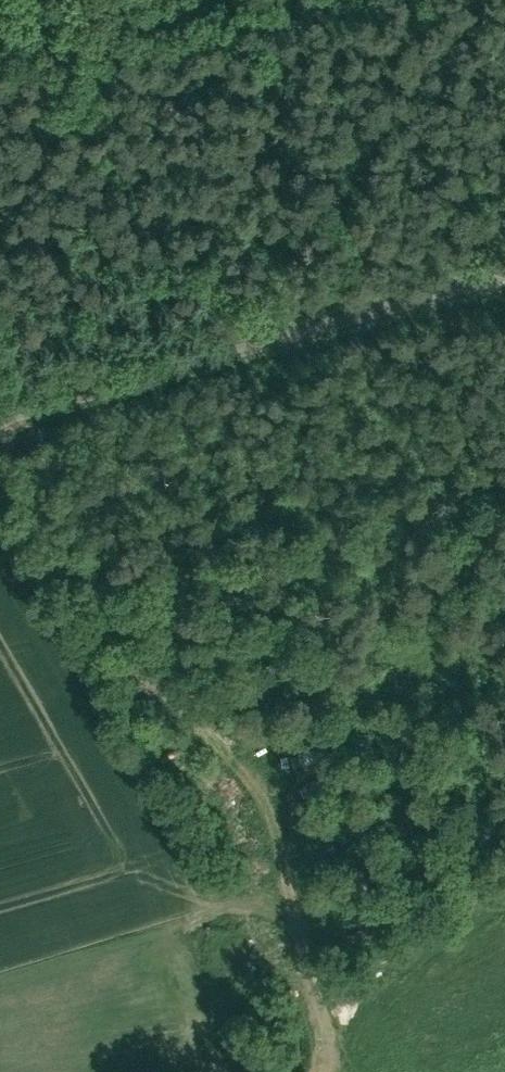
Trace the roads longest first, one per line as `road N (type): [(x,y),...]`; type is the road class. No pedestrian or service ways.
road 1 (residential): [(504,274),(250,366),(0,432)]

